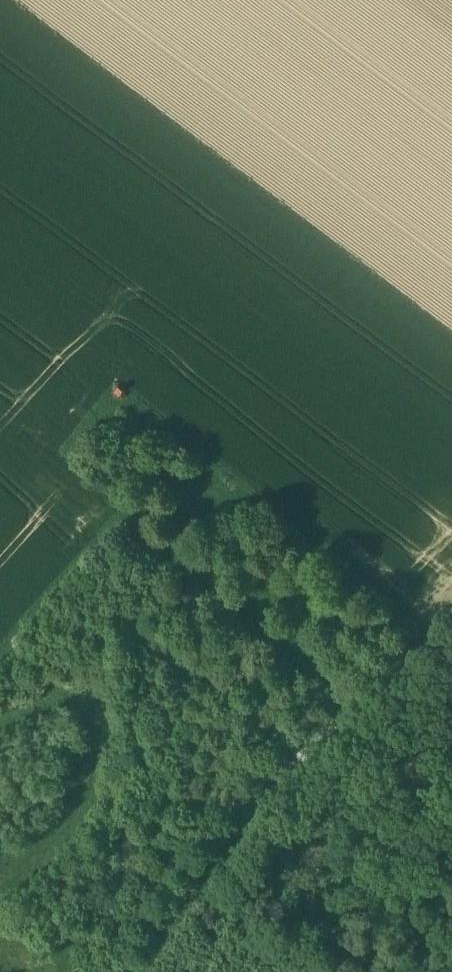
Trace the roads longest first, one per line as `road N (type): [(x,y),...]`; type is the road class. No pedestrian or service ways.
road 1 (track): [(139,971),(346,723),(451,631)]

